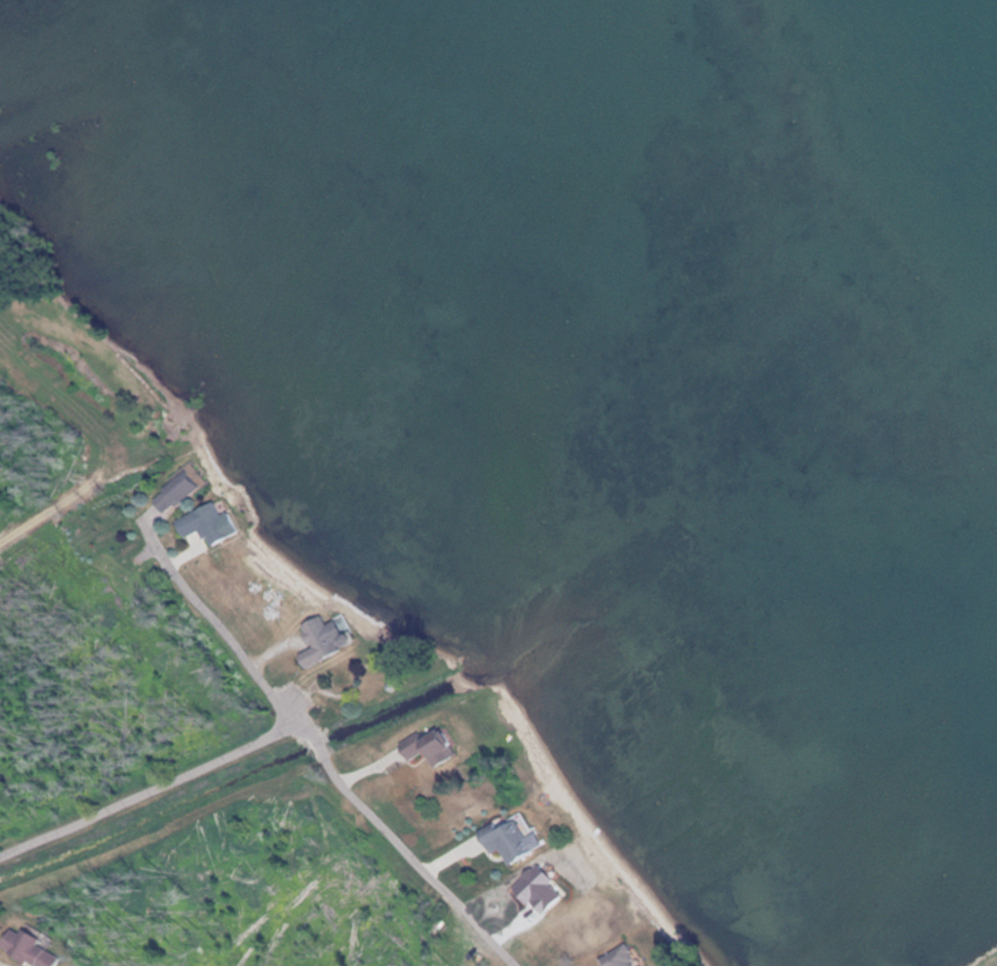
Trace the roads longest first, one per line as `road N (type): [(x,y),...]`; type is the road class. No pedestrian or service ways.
road 1 (residential): [(106,808),(301,724),(519,965)]

